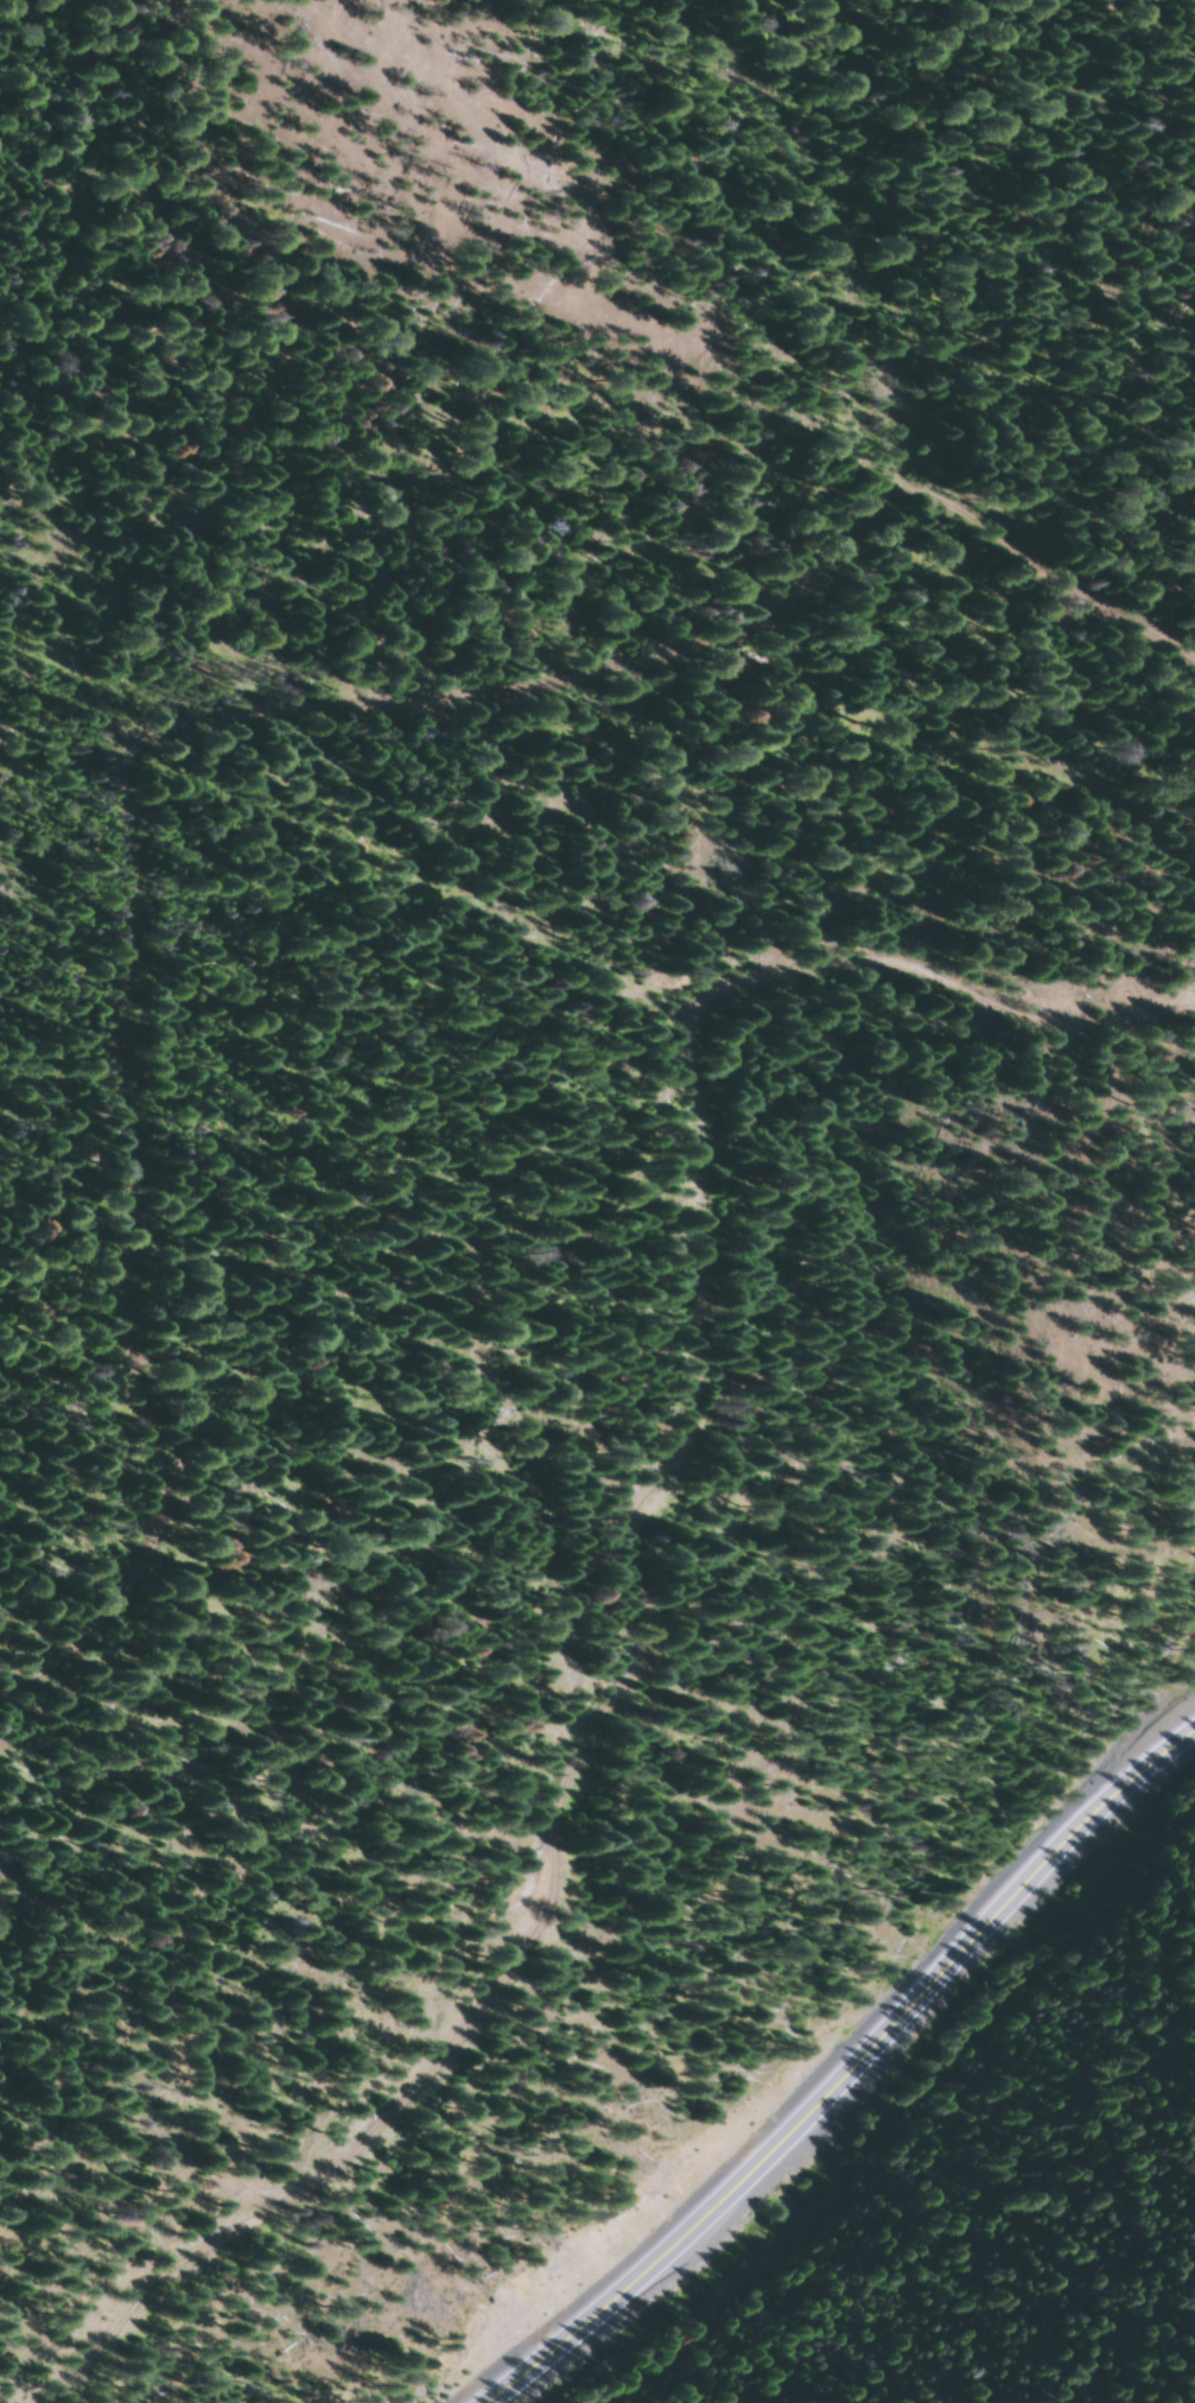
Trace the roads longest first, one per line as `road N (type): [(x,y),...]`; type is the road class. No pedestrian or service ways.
road 1 (track): [(0,1729),(21,1717),(107,1568),(121,837),(157,744),(255,702),(403,766),(680,730),(885,596),(948,589),(1055,660),(1194,694)]
road 2 (track): [(1194,999),(1146,1022),(687,1022),(637,1071),(552,1511),(468,1724),(220,2143),(0,2391)]
road 3 (primary): [(1194,1746),(1134,1795),(1041,1911),(736,2238),(528,2402)]
road 4 (track): [(1194,1438),(1034,1476)]

